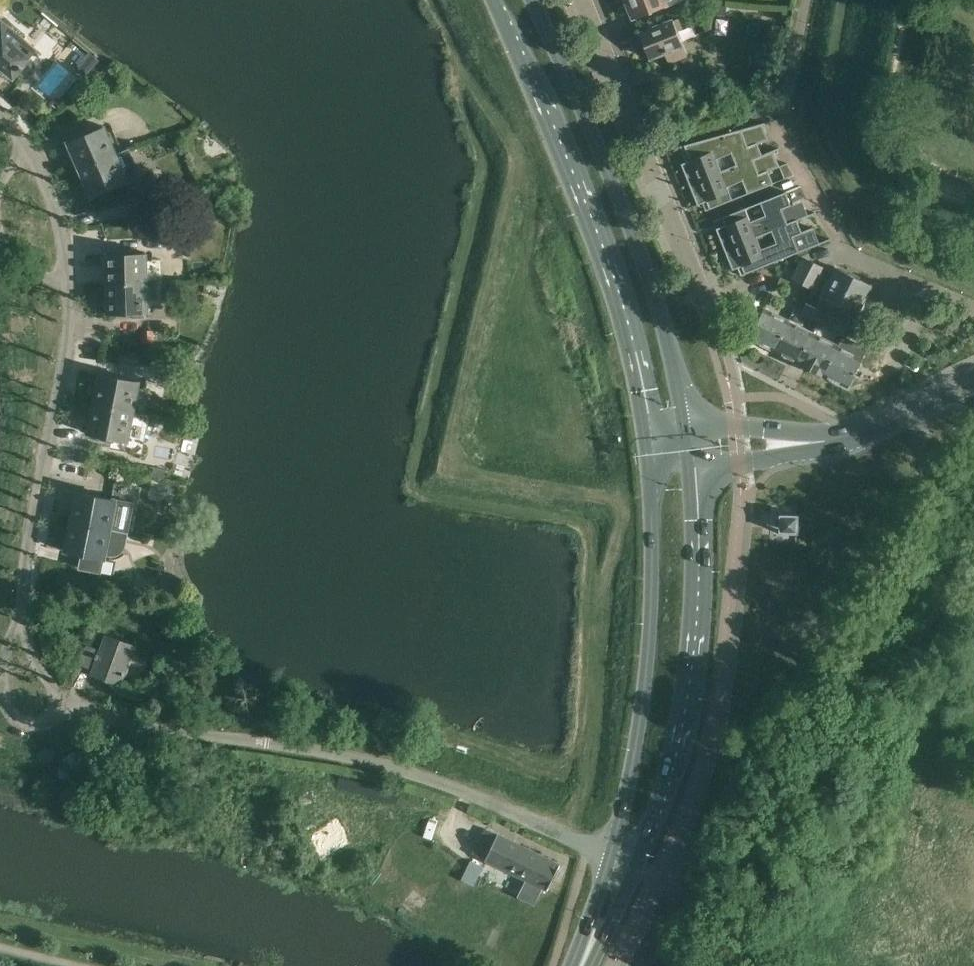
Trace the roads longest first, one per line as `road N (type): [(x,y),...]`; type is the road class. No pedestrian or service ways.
road 1 (residential): [(611,856),(460,789),(371,760),(107,713),(70,697),(45,668),(24,613),(66,348),(68,267),(35,153),(0,108)]
road 2 (primary): [(493,0),(619,292),(653,451)]
road 3 (primary): [(690,423),(653,281),(533,0)]
road 4 (primary): [(653,451),(649,658),(611,856)]
road 5 (primary): [(636,867),(682,729),(693,660),(696,472)]
road 6 (residential): [(713,320),(584,0)]
road 7 (primary): [(857,434),(690,423)]
road 8 (primary): [(696,472),(827,449),(857,434)]
road 9 (primary): [(857,434),(973,380)]

